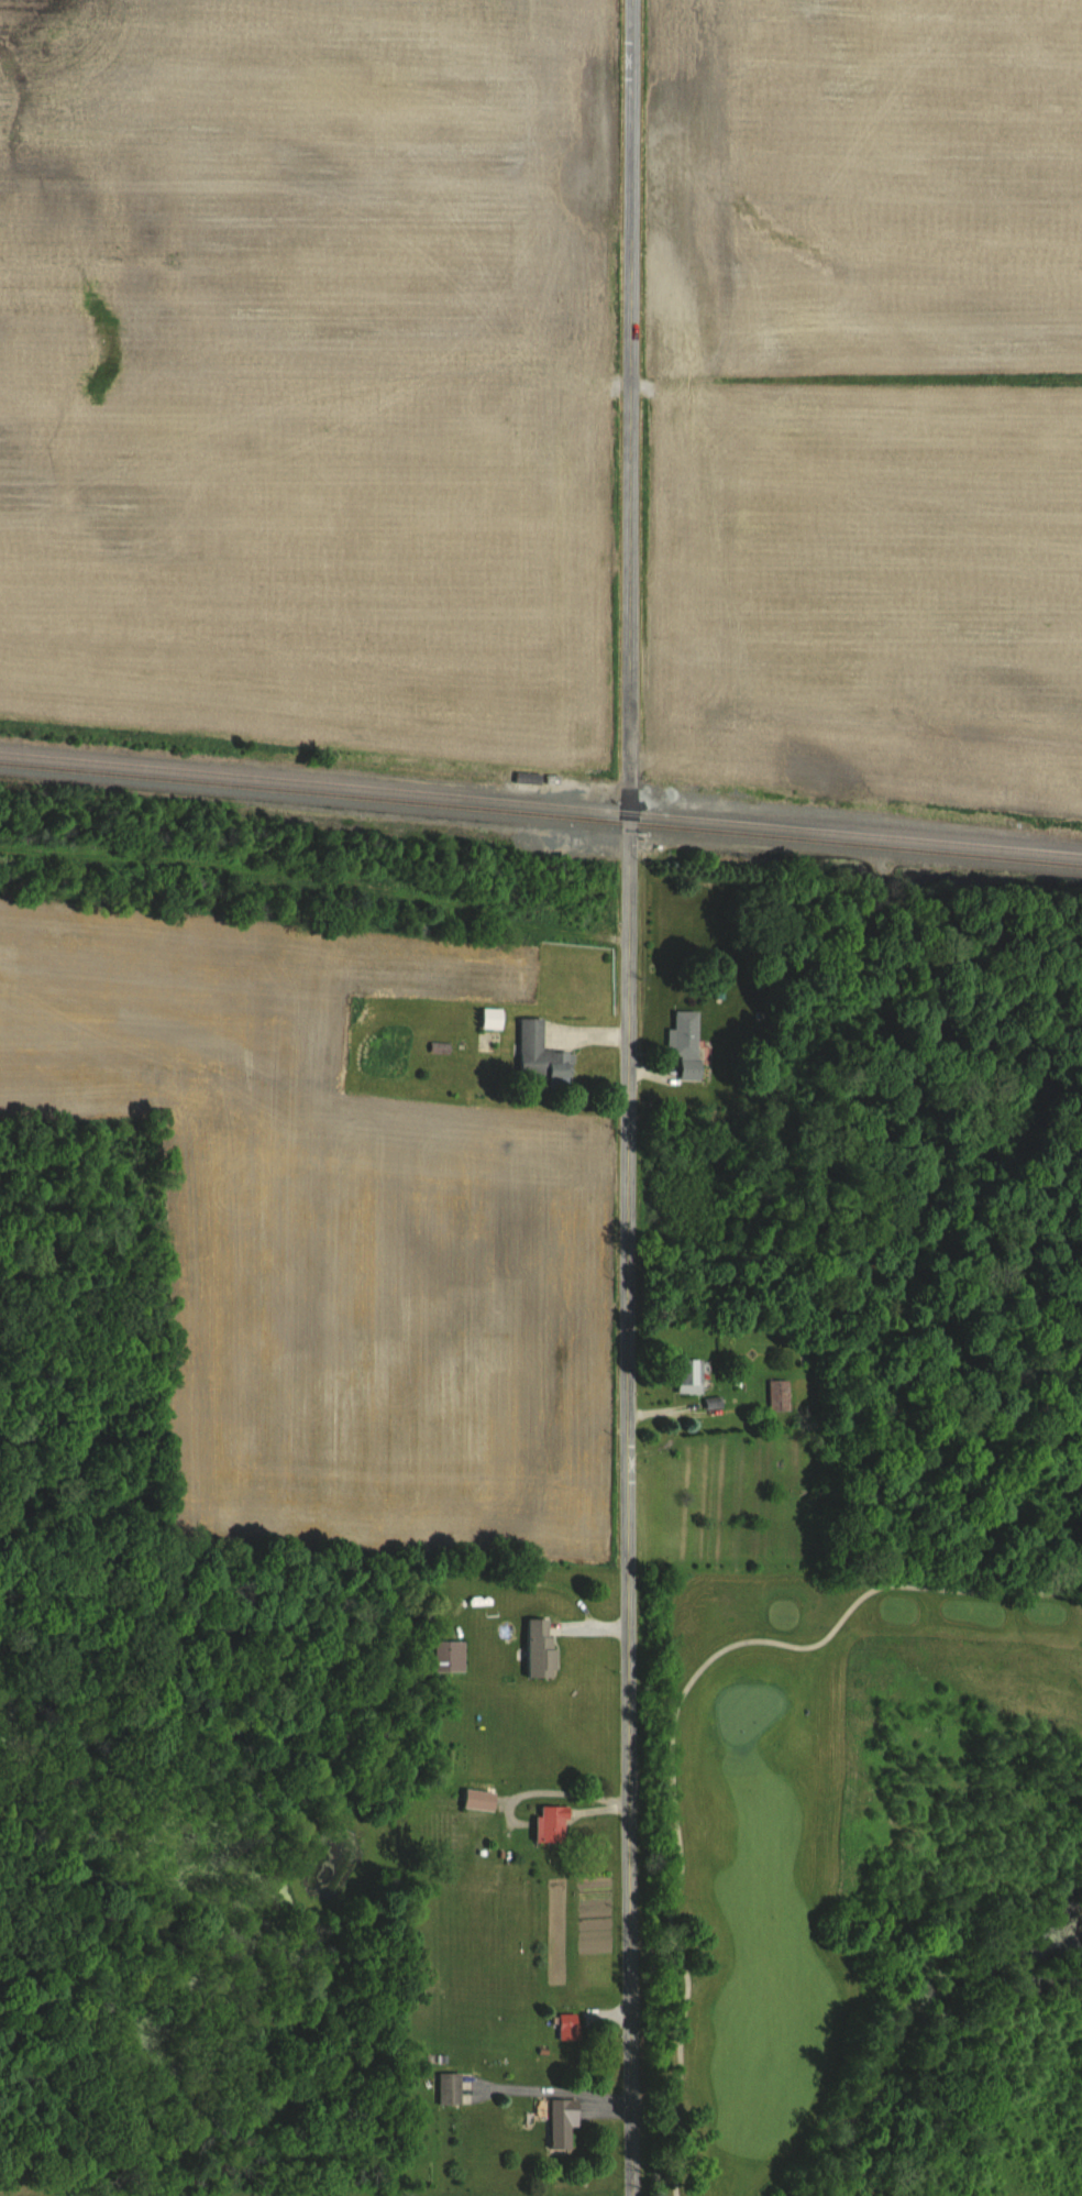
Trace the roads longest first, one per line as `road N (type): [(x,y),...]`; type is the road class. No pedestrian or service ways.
road 1 (tertiary): [(628,2195),(621,1823),(625,0)]

